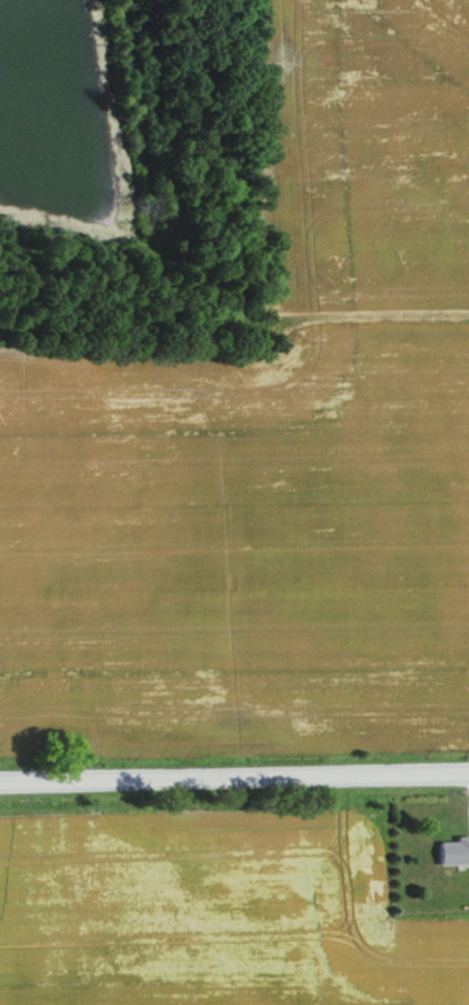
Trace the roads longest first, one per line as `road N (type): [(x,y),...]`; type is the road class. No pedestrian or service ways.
road 1 (residential): [(0,778),(468,769)]

